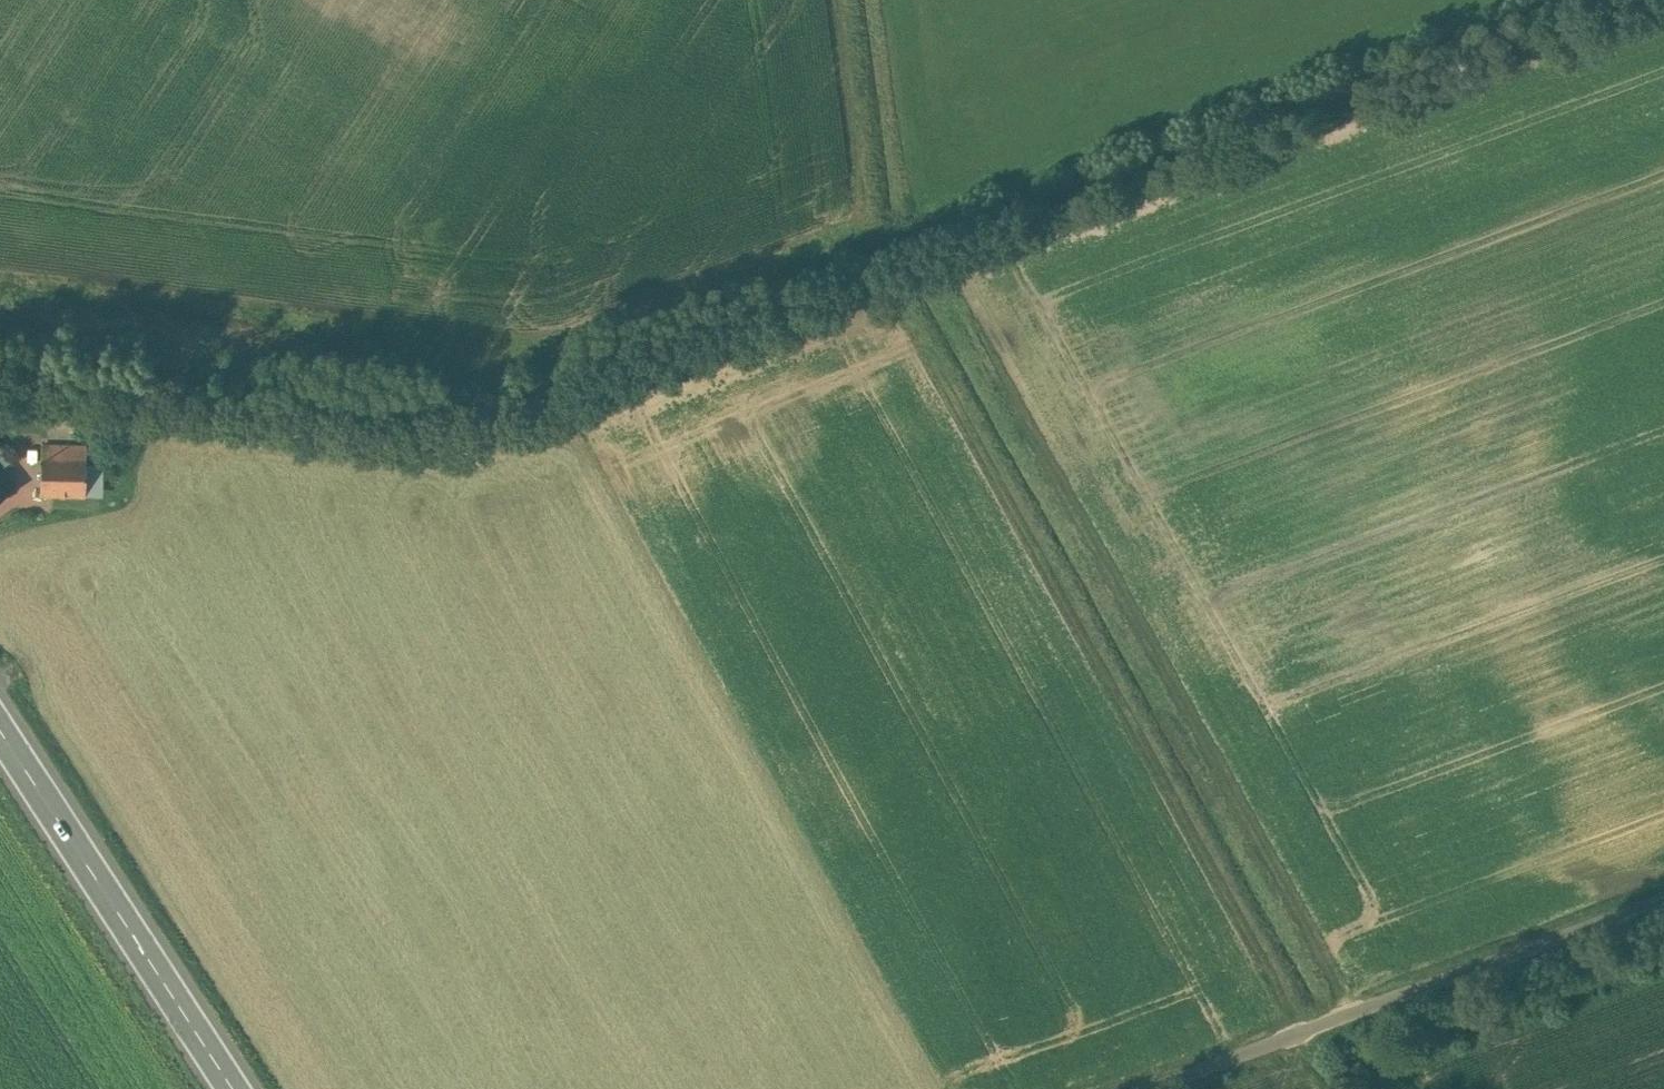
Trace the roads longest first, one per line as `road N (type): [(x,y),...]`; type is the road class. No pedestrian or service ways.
road 1 (unclassified): [(1663,899),(1151,1088)]
road 2 (secondary): [(0,730),(233,1088)]

